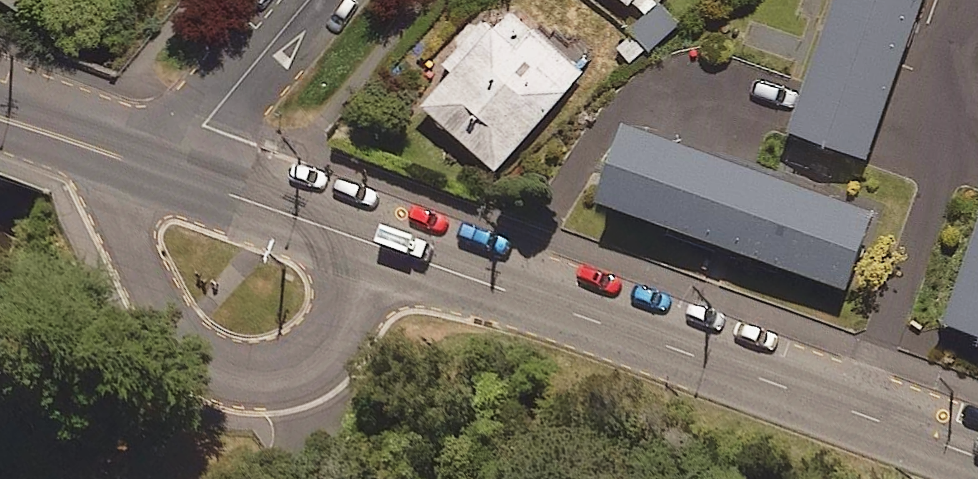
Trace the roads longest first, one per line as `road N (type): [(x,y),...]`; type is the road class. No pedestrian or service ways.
road 1 (tertiary): [(162,171),(977,461)]
road 2 (residential): [(309,0),(162,171)]
road 3 (tertiary): [(0,119),(162,171)]

